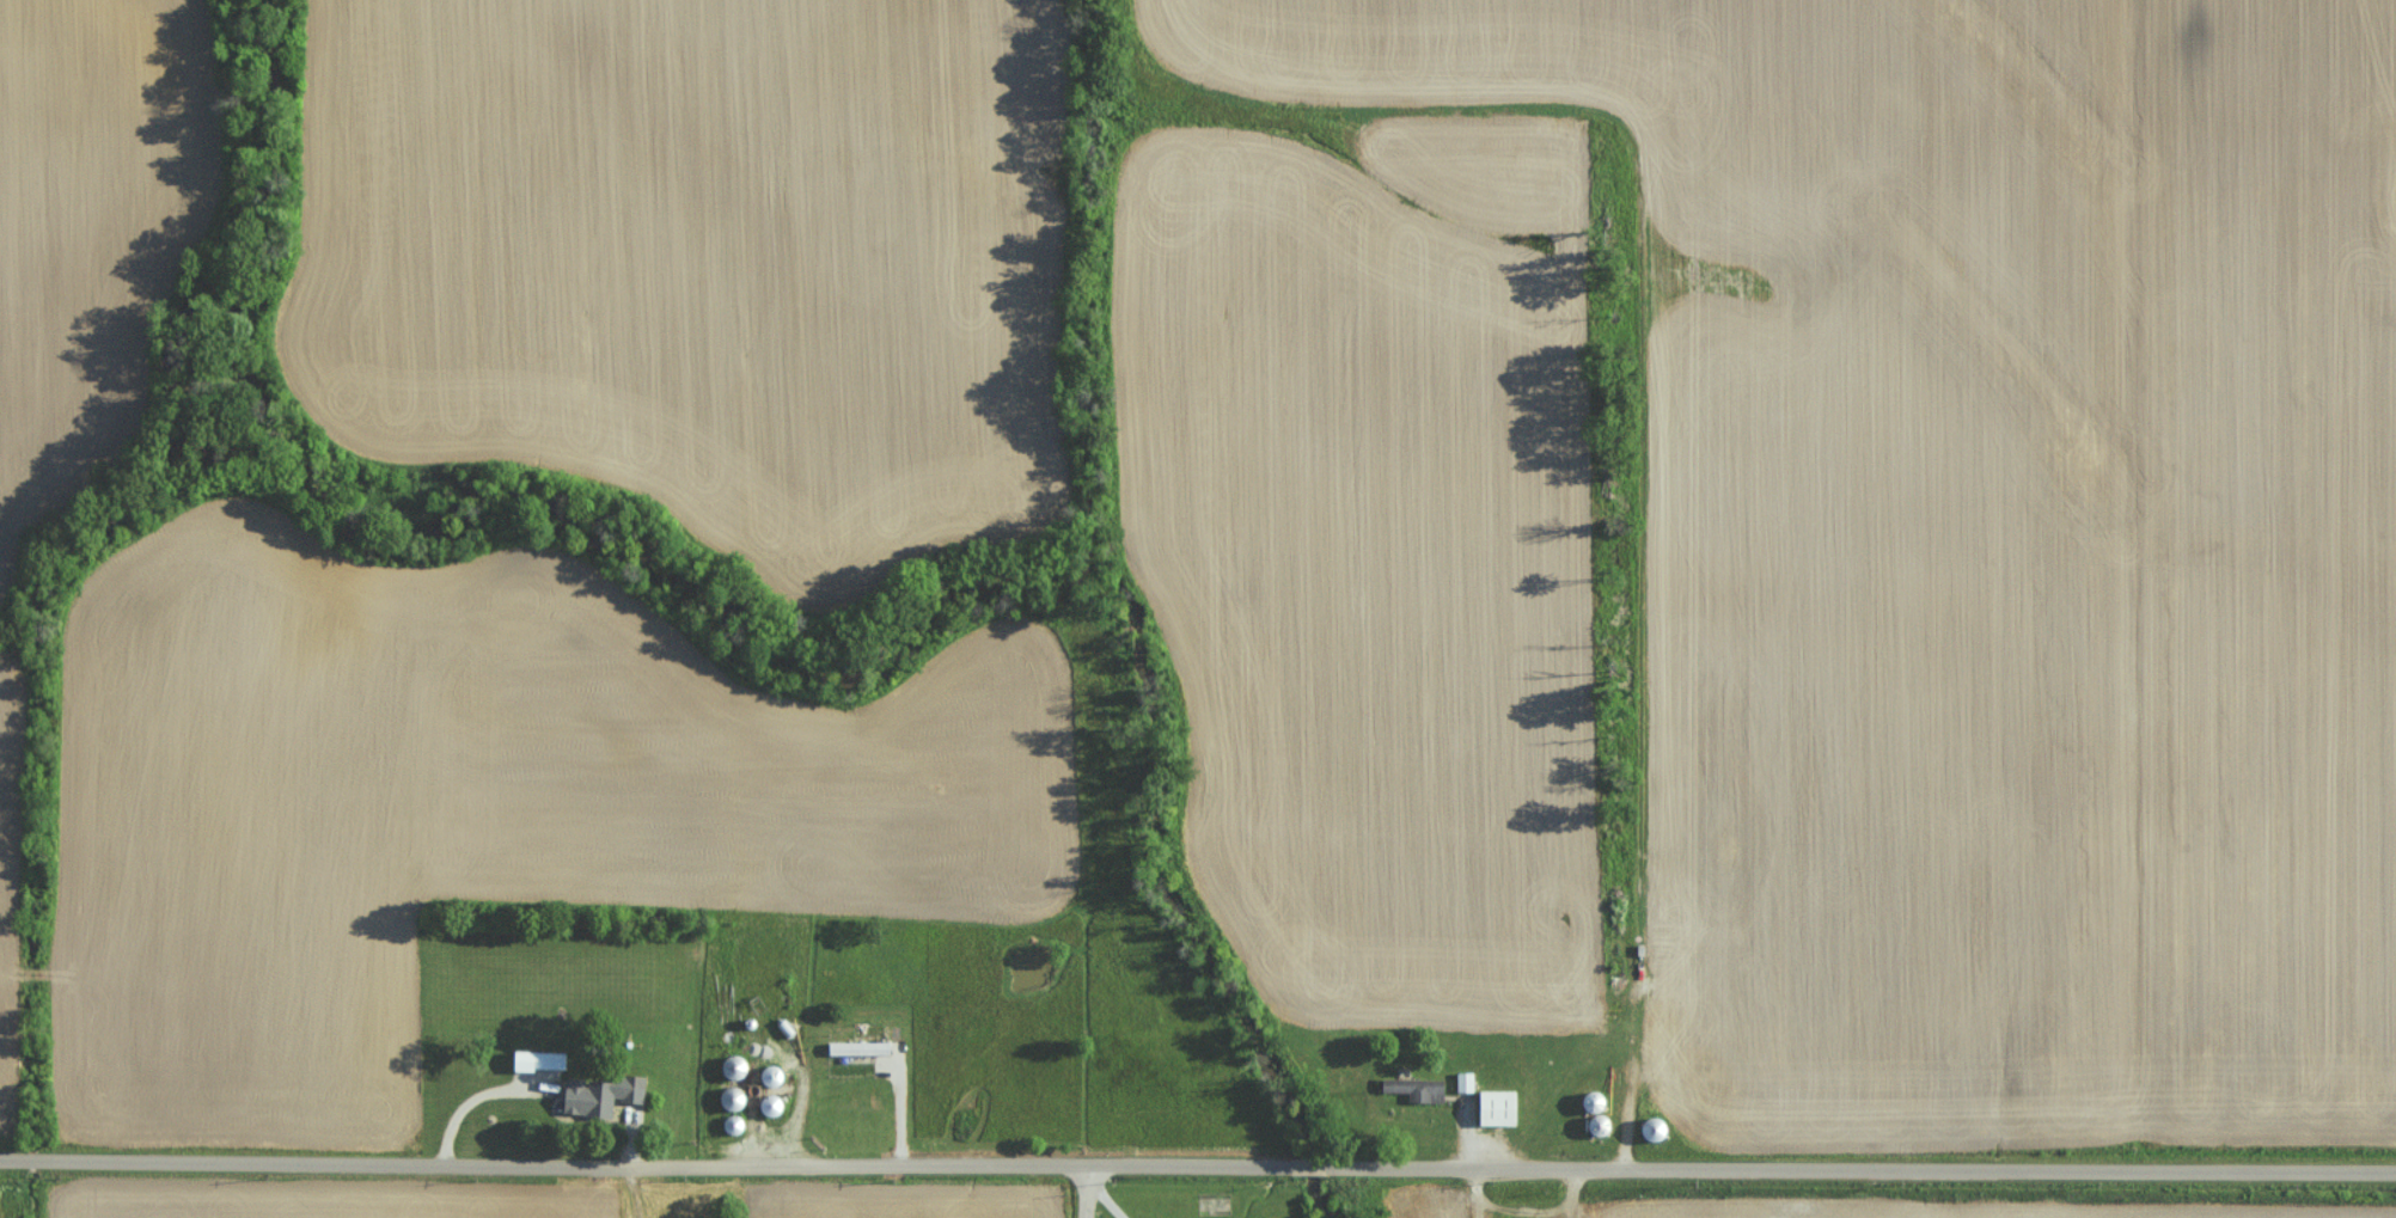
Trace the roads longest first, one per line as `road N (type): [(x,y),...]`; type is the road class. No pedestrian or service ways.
road 1 (residential): [(0,1160),(2395,1166)]

